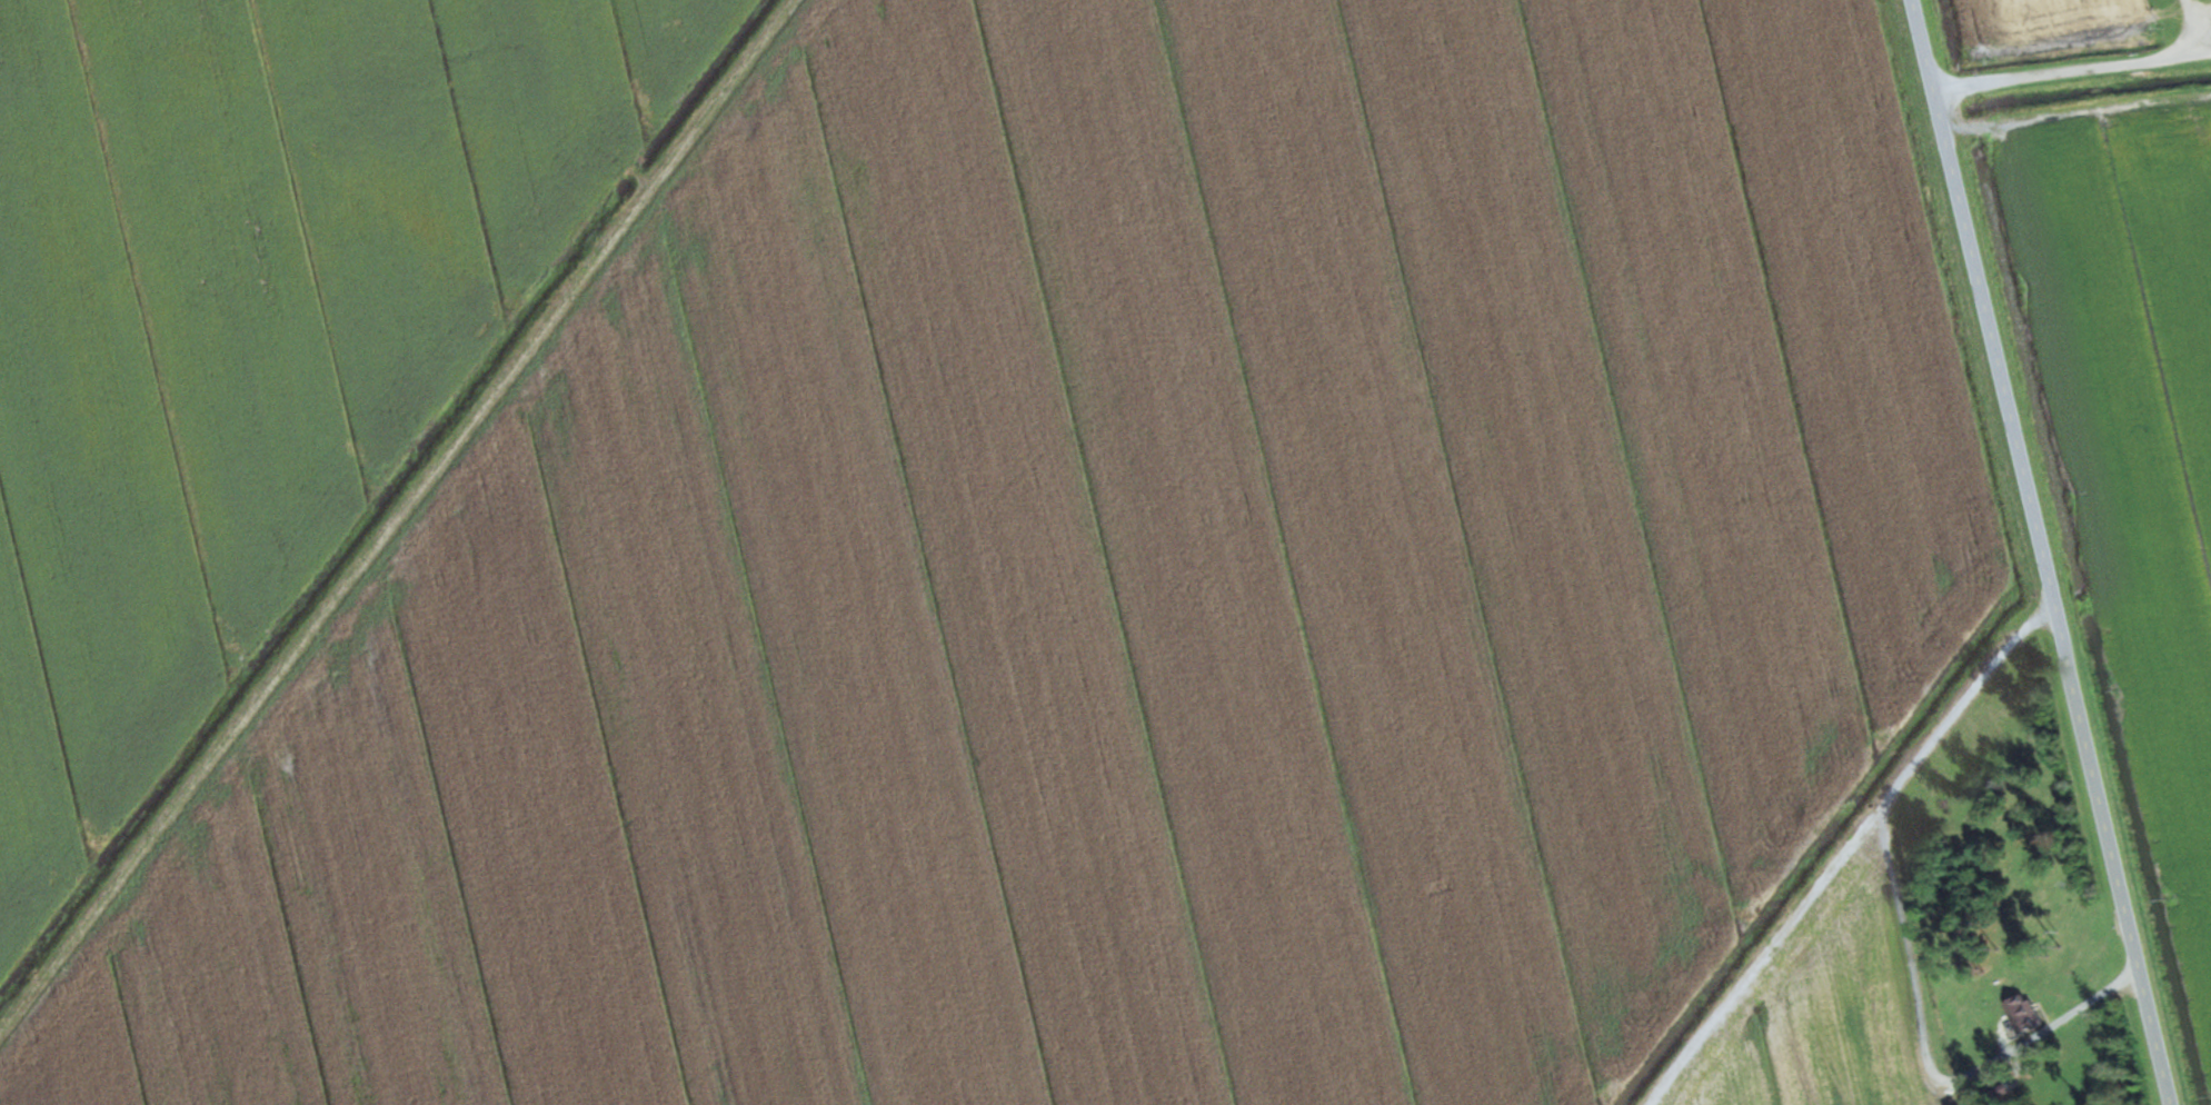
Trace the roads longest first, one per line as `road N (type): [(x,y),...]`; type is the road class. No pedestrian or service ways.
road 1 (track): [(788,0),(0,1030)]
road 2 (secondary): [(2165,1104),(1902,0)]
road 3 (track): [(1888,796),(1832,856),(1642,1104)]

